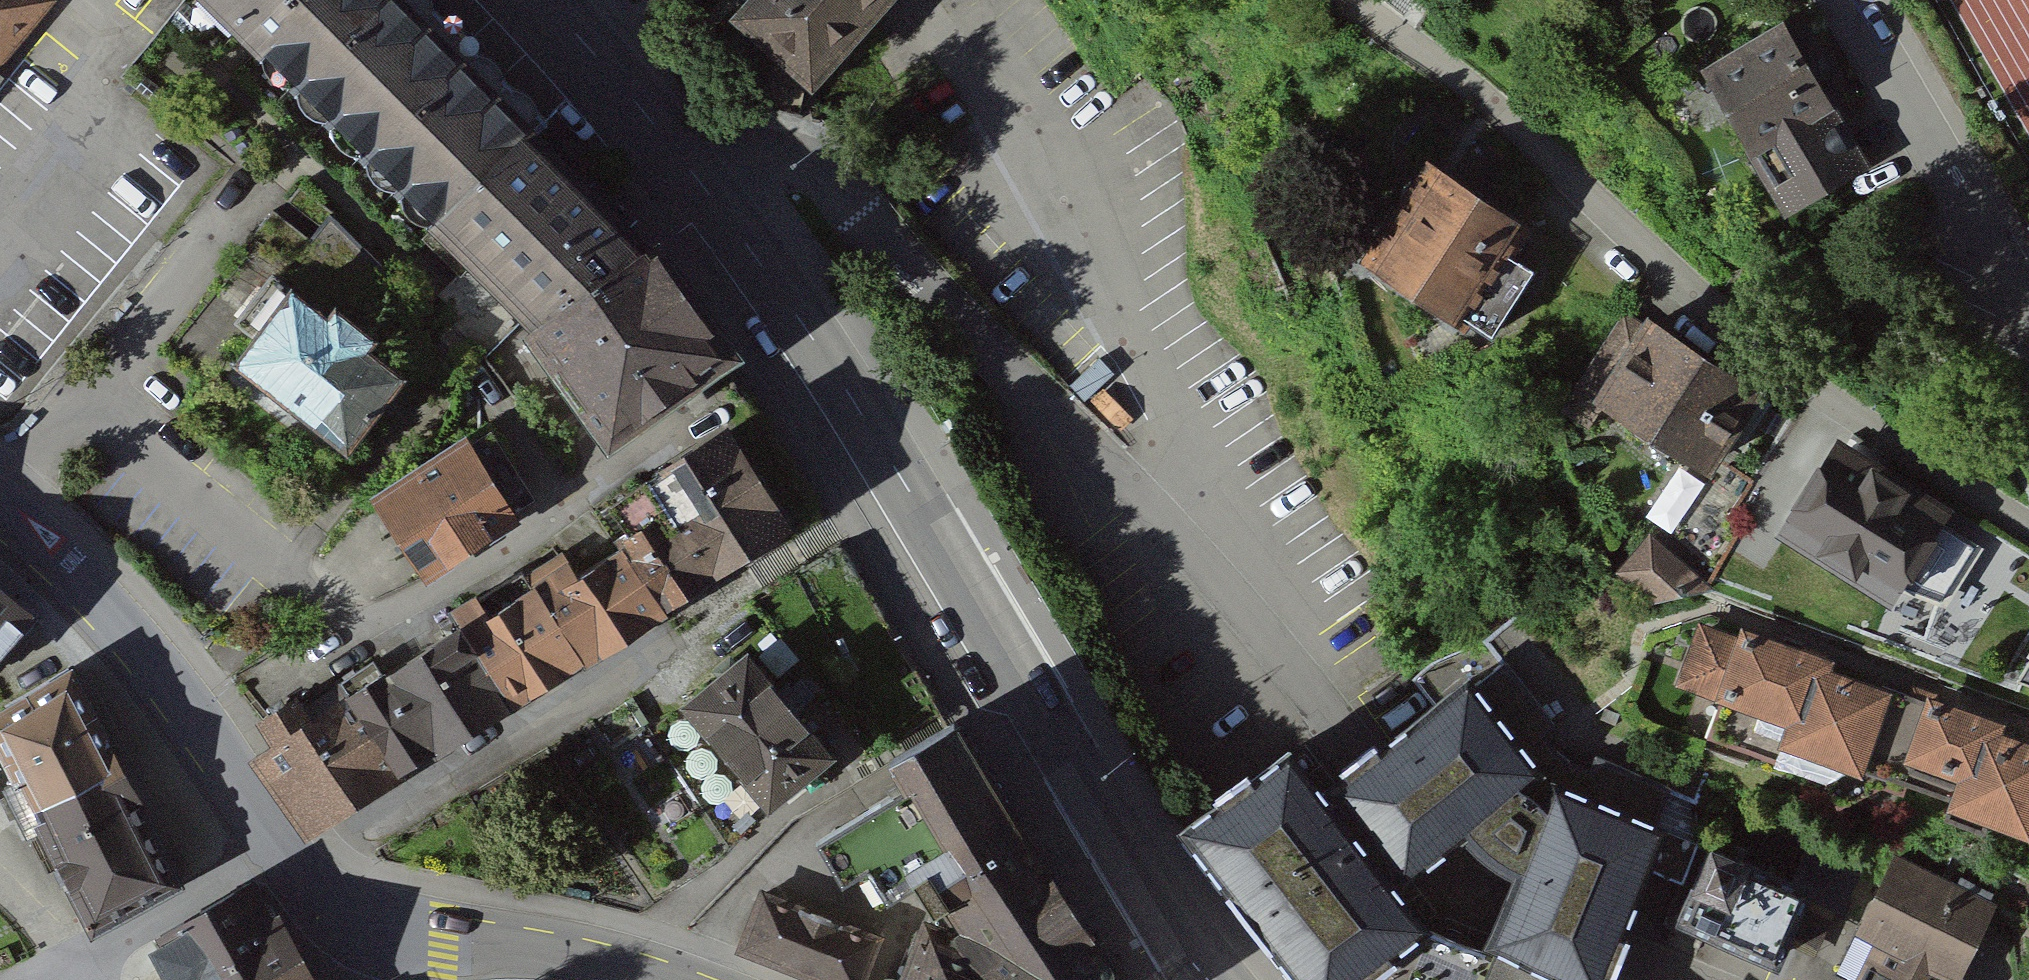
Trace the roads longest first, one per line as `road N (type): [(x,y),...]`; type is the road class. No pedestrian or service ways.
road 1 (residential): [(1681,979),(1505,904),(1460,874),(1356,761),(1164,522),(799,155),(748,162),(703,193)]
road 2 (tertiary): [(703,193),(842,380),(1045,725),(1209,979)]
road 3 (residential): [(2028,529),(1726,326),(1536,152),(1340,0)]
road 4 (tertiary): [(0,513),(115,615),(277,847),(348,914),(382,929)]
road 5 (residential): [(1845,0),(2028,313)]
road 6 (tertiary): [(382,929),(443,943),(552,949),(664,979)]
road 7 (tertiary): [(542,0),(703,193)]

